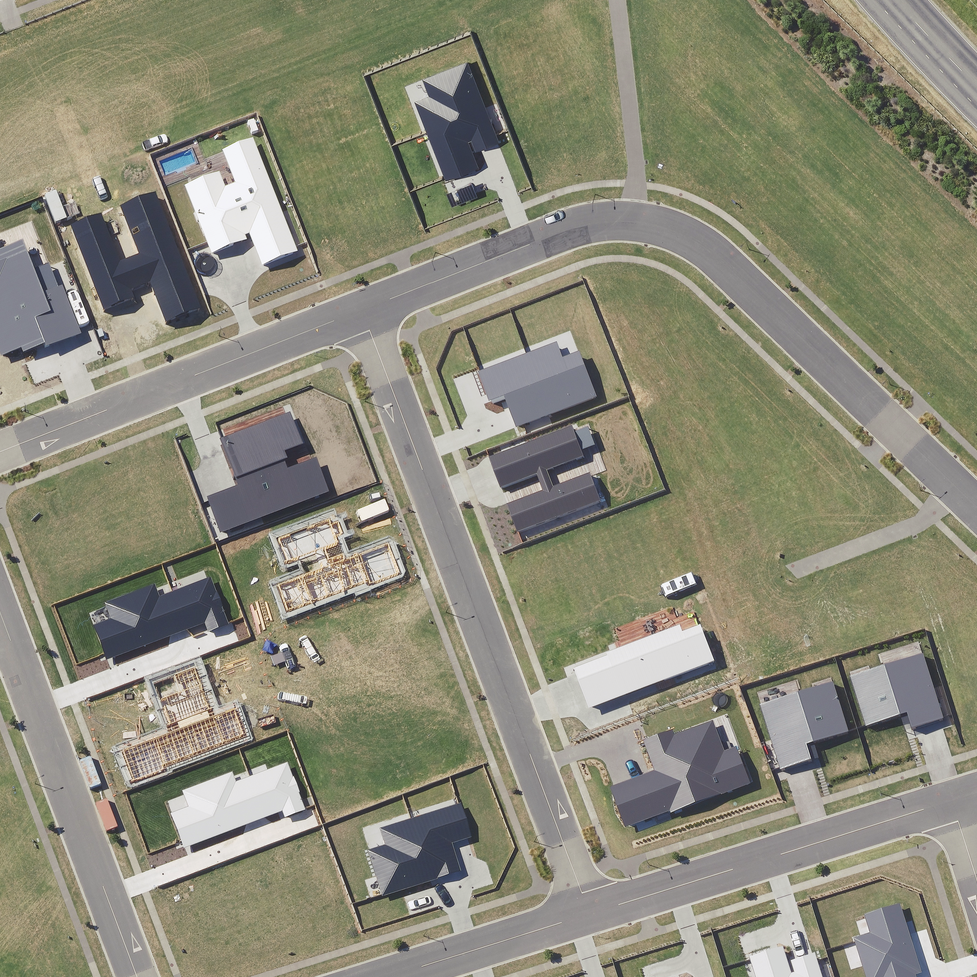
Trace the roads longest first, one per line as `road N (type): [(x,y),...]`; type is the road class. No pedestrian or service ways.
road 1 (residential): [(353,320),(607,218),(662,224),(726,263),(976,505)]
road 2 (residential): [(353,320),(582,909)]
road 3 (residential): [(0,601),(136,976)]
road 4 (residential): [(956,793),(582,909)]
road 5 (residential): [(0,456),(353,320)]
road 6 (residential): [(582,909),(376,976)]

